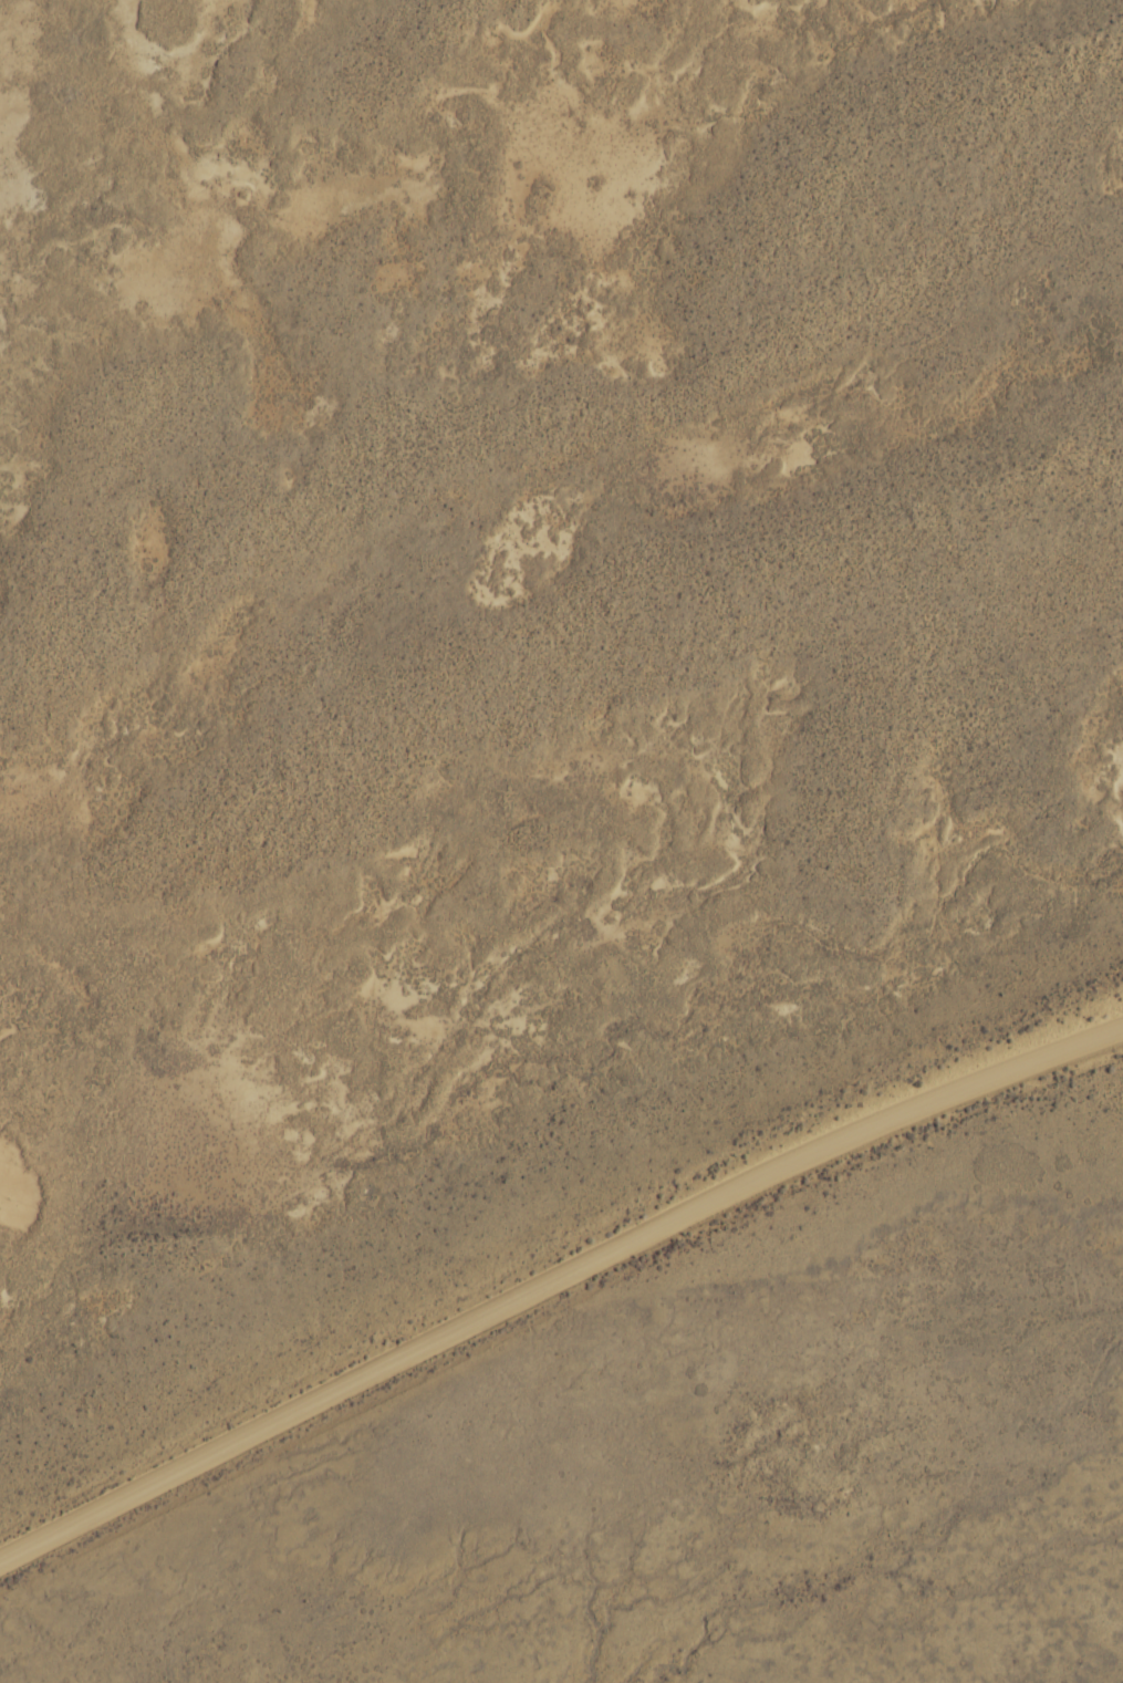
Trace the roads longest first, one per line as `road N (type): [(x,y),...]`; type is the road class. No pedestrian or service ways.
road 1 (tertiary): [(0,1562),(776,1167),(1122,1029)]

